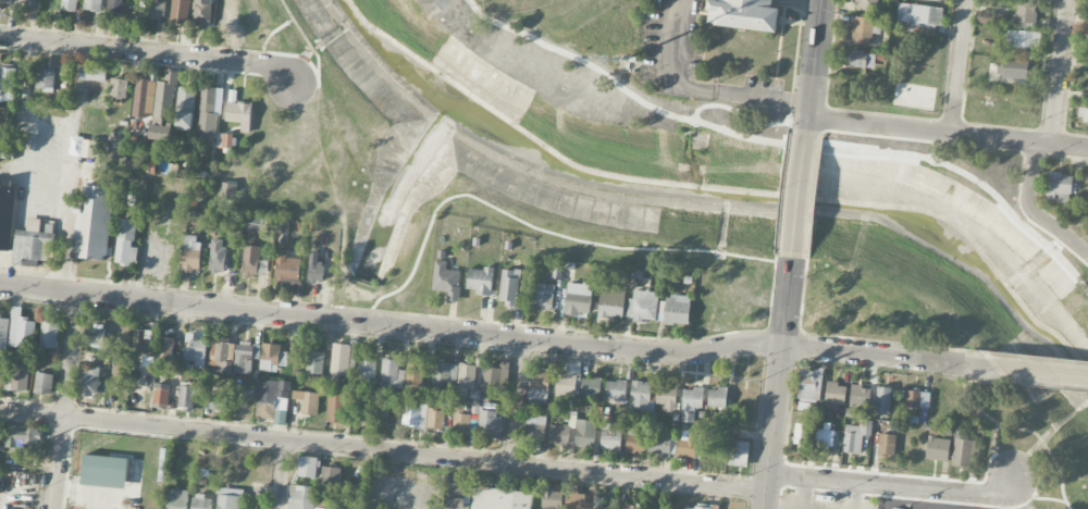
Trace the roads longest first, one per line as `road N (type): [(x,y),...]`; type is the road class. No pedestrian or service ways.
road 1 (residential): [(992,368),(767,344),(663,355),(0,286)]
road 2 (residential): [(511,464),(0,411)]
road 3 (residential): [(293,87),(262,64),(0,36)]
road 4 (residential): [(1087,147),(809,117)]
road 5 (residential): [(766,492),(511,464)]
road 6 (residential): [(792,253),(764,508)]
road 7 (residential): [(1015,477),(977,492),(768,473)]
road 8 (residential): [(76,293),(55,508)]
road 9 (residential): [(1068,0),(1051,144)]
road 10 (residential): [(1036,142),(1030,210),(1087,254)]
road 11 (residential): [(823,0),(807,135)]
road 12 (residential): [(524,340),(511,464)]

